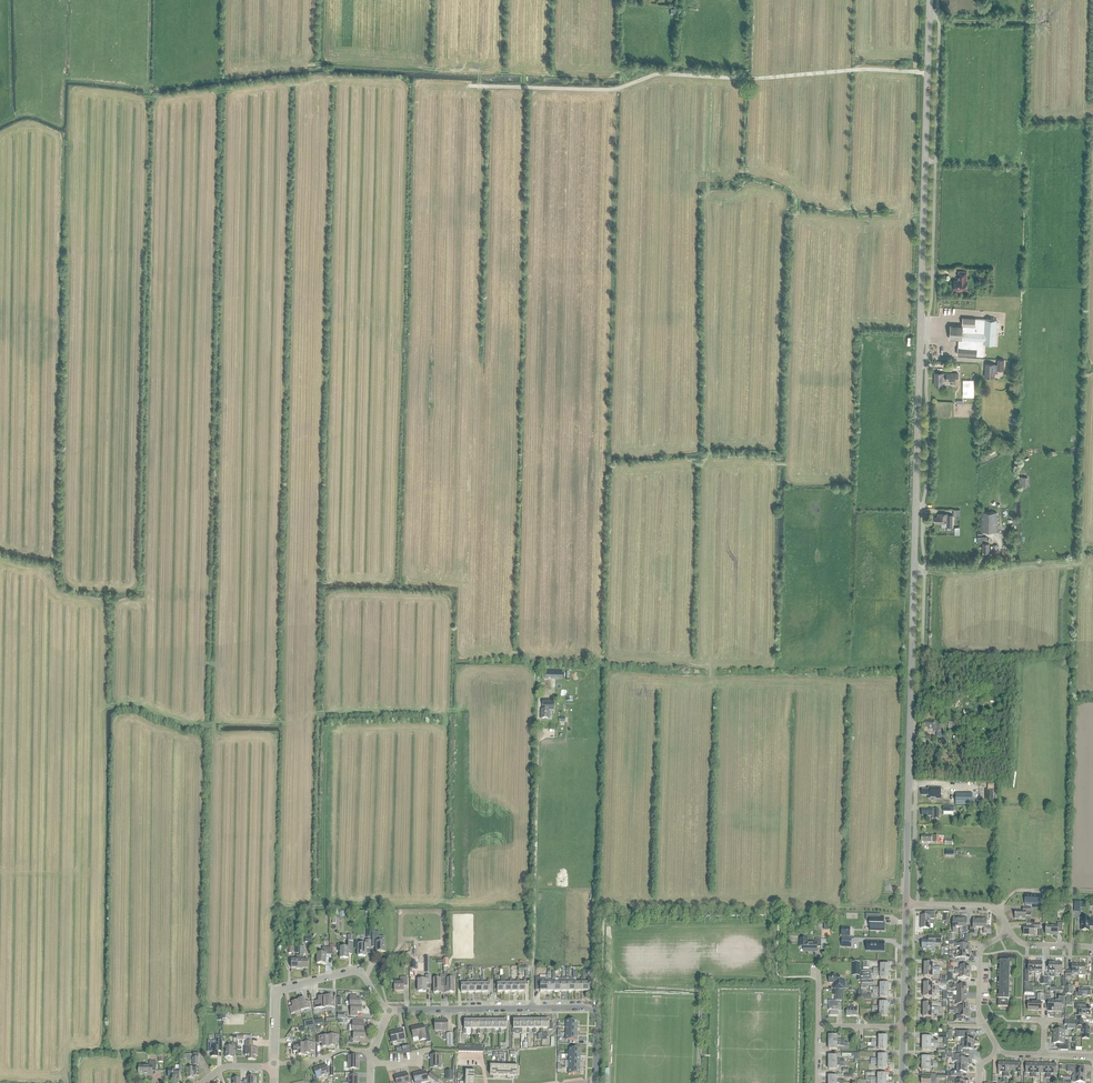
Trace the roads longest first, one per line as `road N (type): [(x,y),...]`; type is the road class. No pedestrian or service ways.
road 1 (tertiary): [(907,903),(930,0)]
road 2 (residential): [(274,1065),(278,992),(359,970),(389,1010)]
road 3 (residential): [(389,1010),(532,1007)]
road 4 (residential): [(999,1050),(978,1012),(980,953),(1010,932)]
road 5 (tertiary): [(903,1027),(907,903)]

